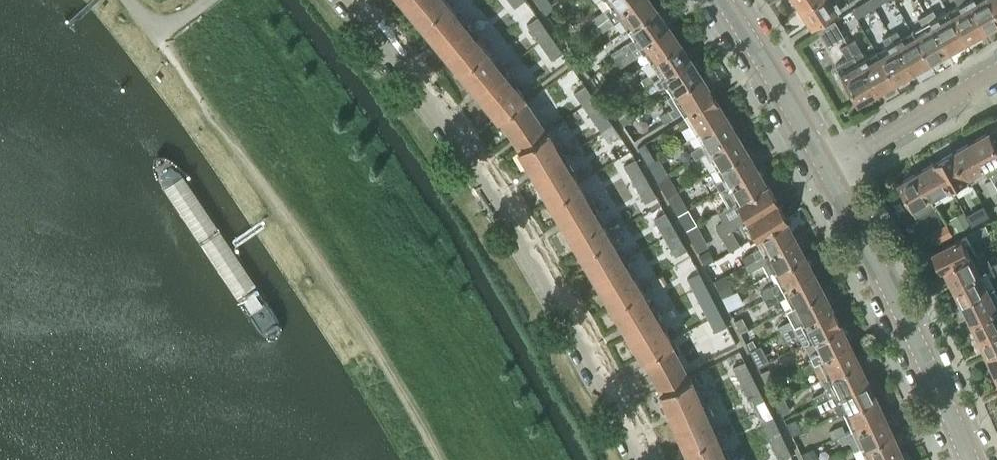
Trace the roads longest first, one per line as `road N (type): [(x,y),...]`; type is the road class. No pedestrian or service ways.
road 1 (residential): [(640,459),(543,278),(462,147),(346,0)]
road 2 (secondary): [(969,459),(826,169)]
road 3 (secondary): [(826,169),(720,0)]
road 4 (residential): [(826,169),(996,72)]

